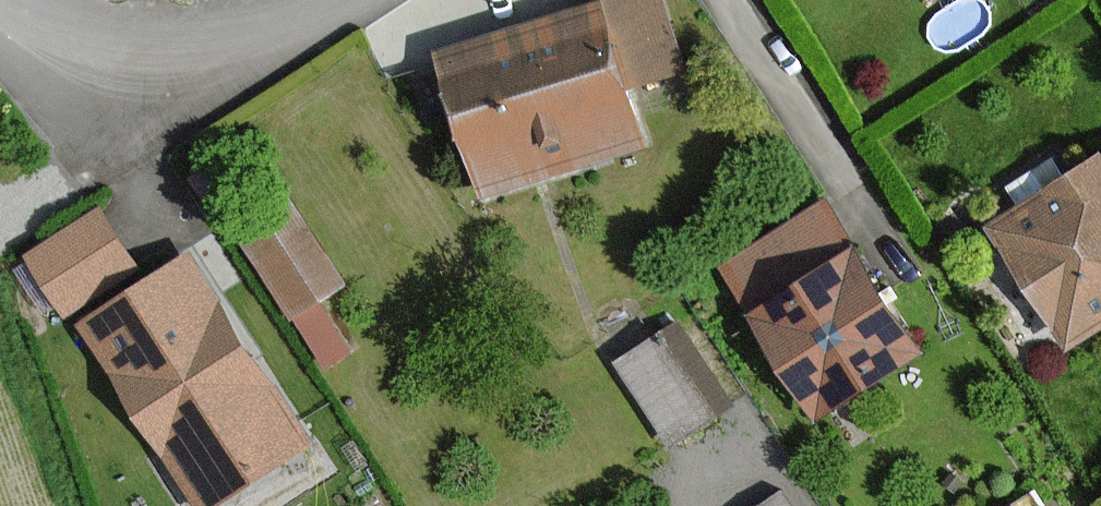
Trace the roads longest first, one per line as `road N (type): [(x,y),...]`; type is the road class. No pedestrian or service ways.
road 1 (unclassified): [(365,0),(181,117),(136,132),(91,130),(51,107),(0,53)]

